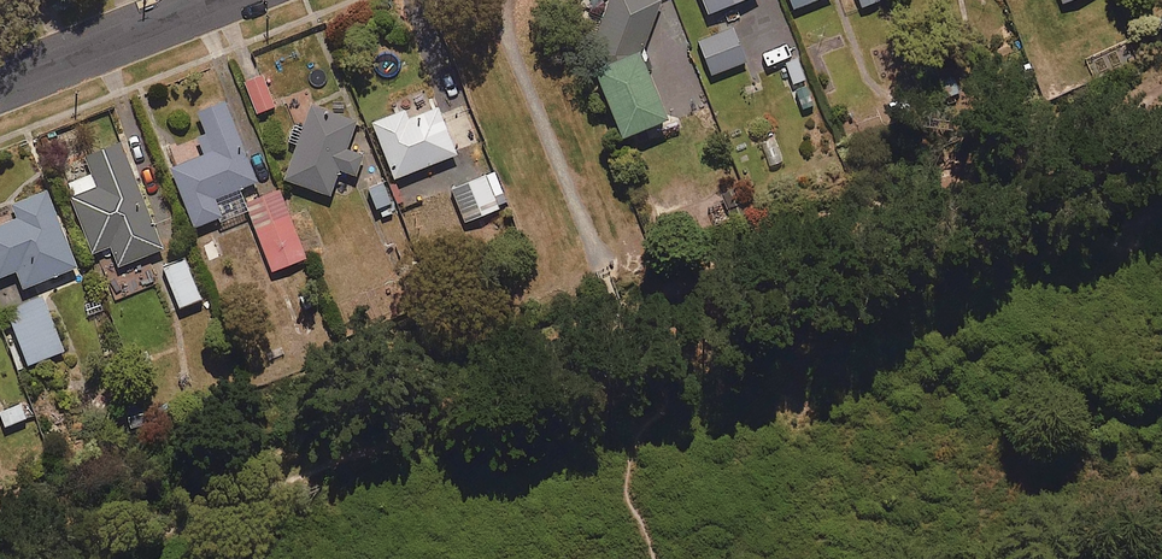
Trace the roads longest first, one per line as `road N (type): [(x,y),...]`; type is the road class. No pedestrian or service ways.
road 1 (residential): [(217,0),(0,87)]

